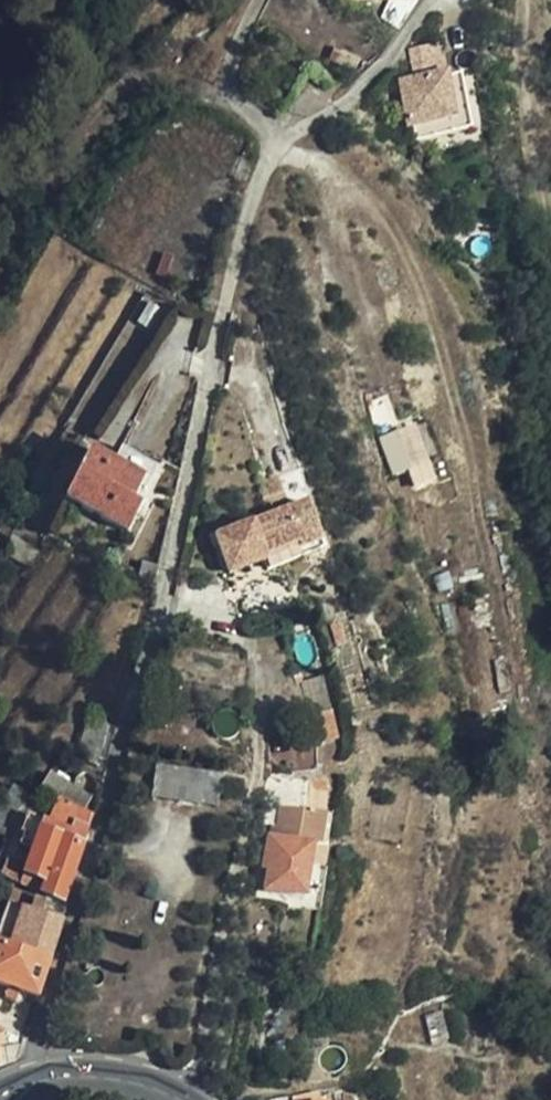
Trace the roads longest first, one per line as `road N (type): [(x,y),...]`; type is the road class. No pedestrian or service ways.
road 1 (secondary): [(0,1098),(65,1077),(130,1081),(182,1099)]

